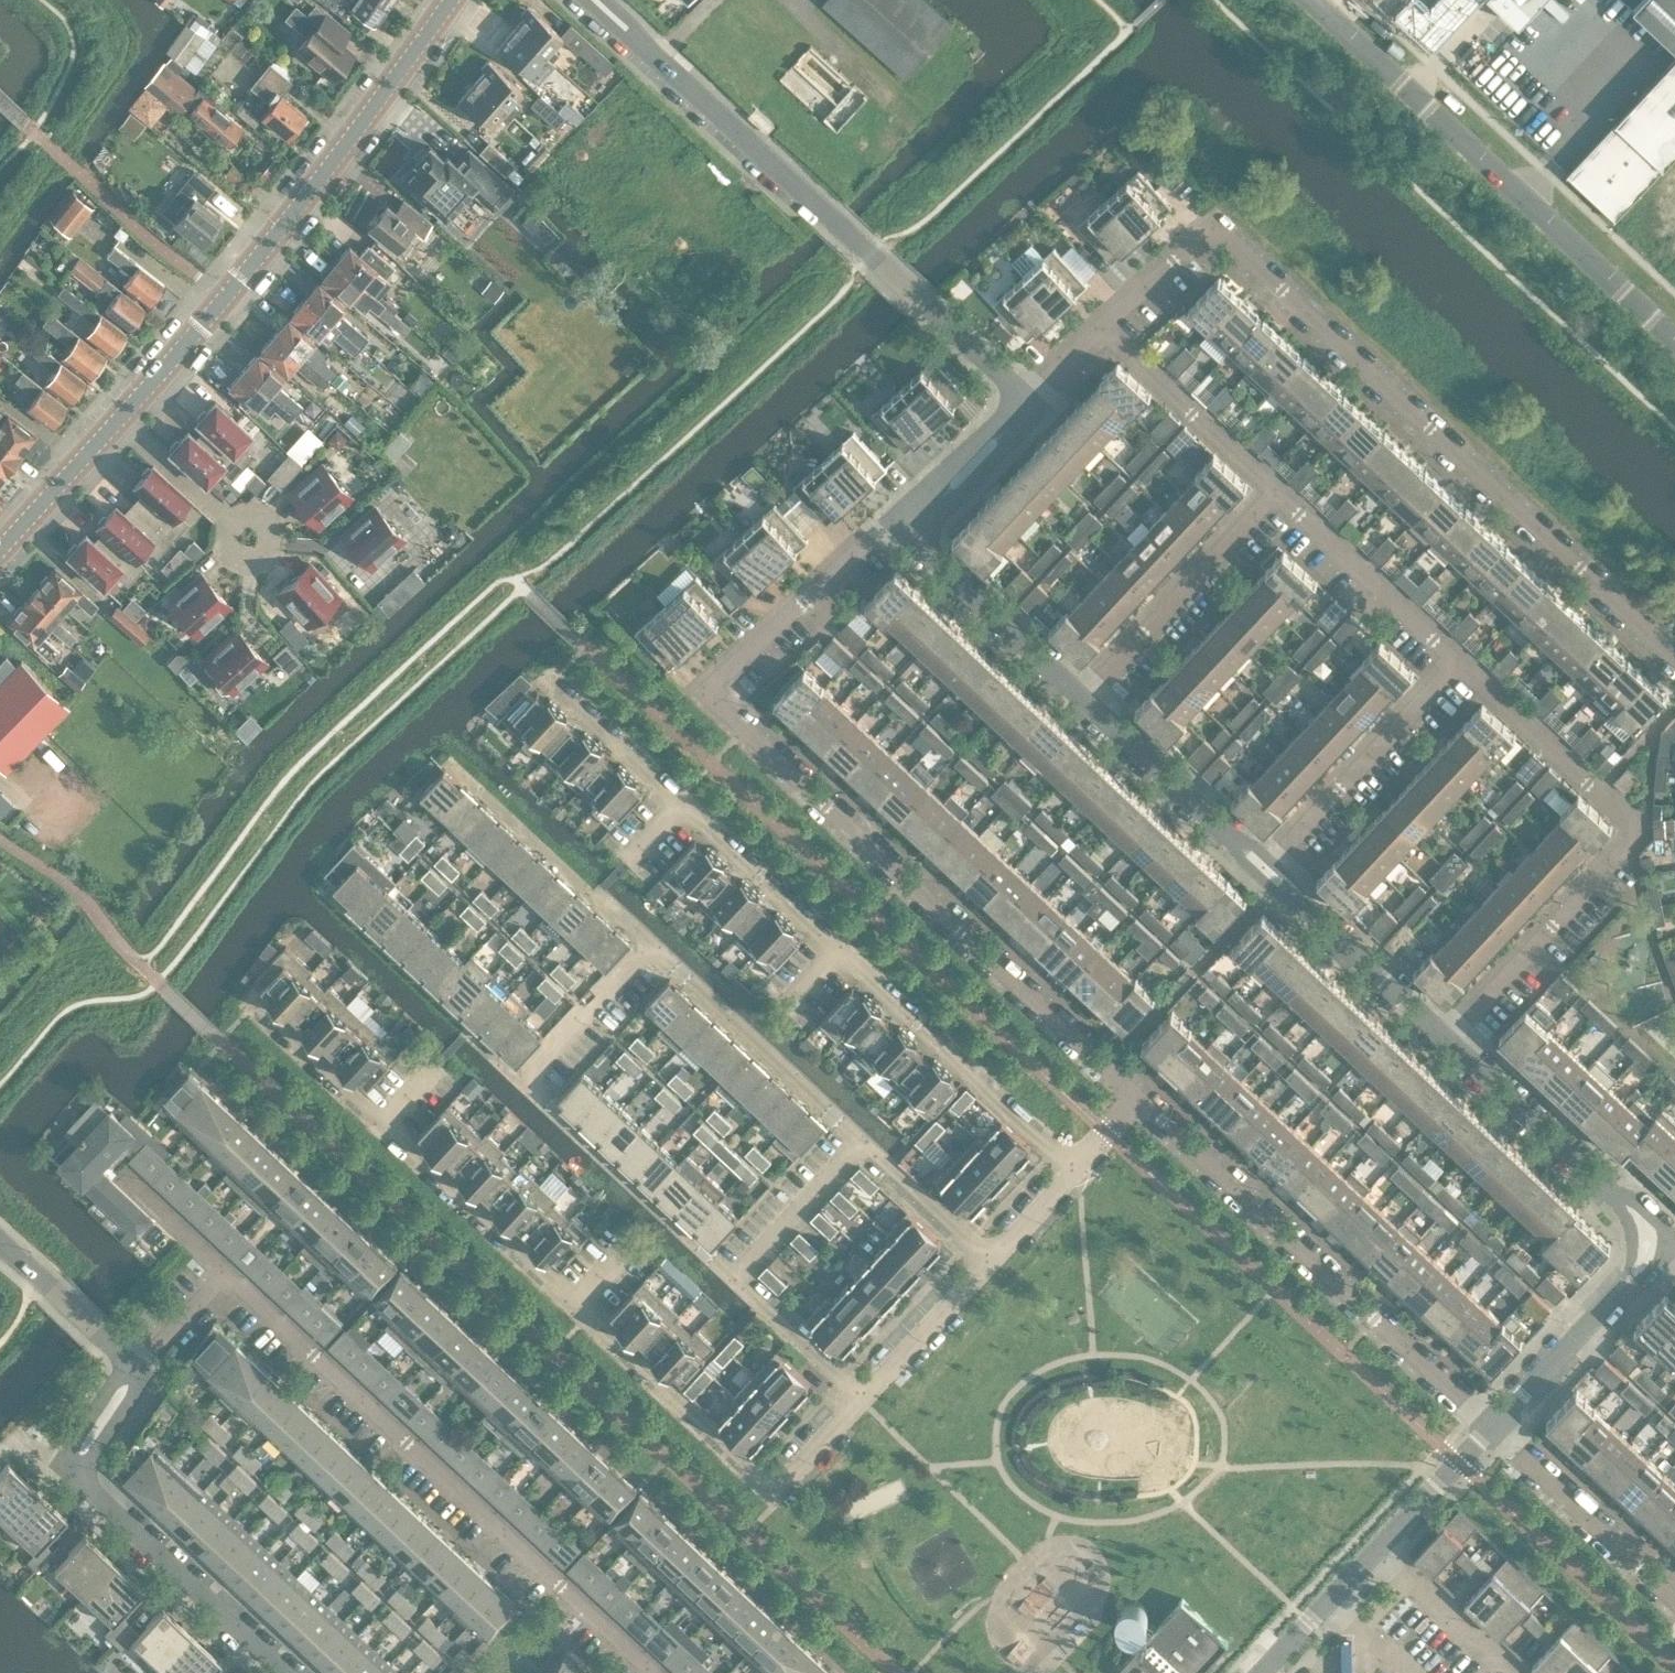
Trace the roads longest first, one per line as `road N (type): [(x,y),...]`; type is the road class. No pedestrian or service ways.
road 1 (residential): [(866,1396),(778,1490),(254,1005)]
road 2 (residential): [(1140,1098),(720,699),(898,526)]
road 3 (residential): [(1077,1167),(548,676)]
road 4 (residential): [(1674,660),(1207,229)]
road 5 (residential): [(597,0),(1030,402)]
road 6 (residential): [(653,1672),(223,1270)]
road 7 (tertiary): [(116,422),(384,97),(452,0)]
road 8 (residential): [(1448,1042),(1641,830),(1460,660)]
road 9 (residential): [(1674,341),(1312,0)]
road 10 (residential): [(1495,1428),(1140,1098)]
road 11 (residential): [(137,1367),(68,1471),(282,1672)]
road 12 (residential): [(1262,1672),(1495,1428)]
road 13 (residential): [(1448,1042),(1667,1241)]
road 14 (residential): [(525,1080),(738,1278)]
road 15 (residential): [(1079,701),(1280,491)]
road 16 (residential): [(652,945),(862,1144)]
road 17 (residential): [(1262,870),(1460,660)]
road 18 (residential): [(326,894),(525,1080)]
road 19 (residential): [(463,767),(652,945)]
road 20 (residential): [(1667,1241),(1495,1428)]
road 21 (residential): [(1262,870),(1448,1042)]
road 22 (residential): [(898,526),(1079,701)]
road 23 (residential): [(1674,1605),(1495,1428)]
road 24 (residential): [(1079,701),(1262,870)]
road 25 (residential): [(1460,660),(1280,491)]
road 26 (residential): [(1280,491),(1105,327)]
road 27 (residential): [(652,945),(525,1080)]
road 28 (residential): [(862,1144),(738,1278)]
road 29 (residential): [(1030,402),(898,526)]
road 30 (residential): [(988,1263),(866,1396)]
road 31 (tertiary): [(0,552),(116,422)]
road 32 (residential): [(738,1278),(866,1396)]
road 33 (residential): [(862,1144),(988,1263)]
road 34 (residential): [(232,521),(116,422)]
road 35 (residential): [(109,1341),(0,1243)]
road 36 (residential): [(1105,327),(1207,229)]
road 37 (residential): [(1077,1167),(988,1263)]
road 38 (residential): [(137,1367),(223,1270)]

